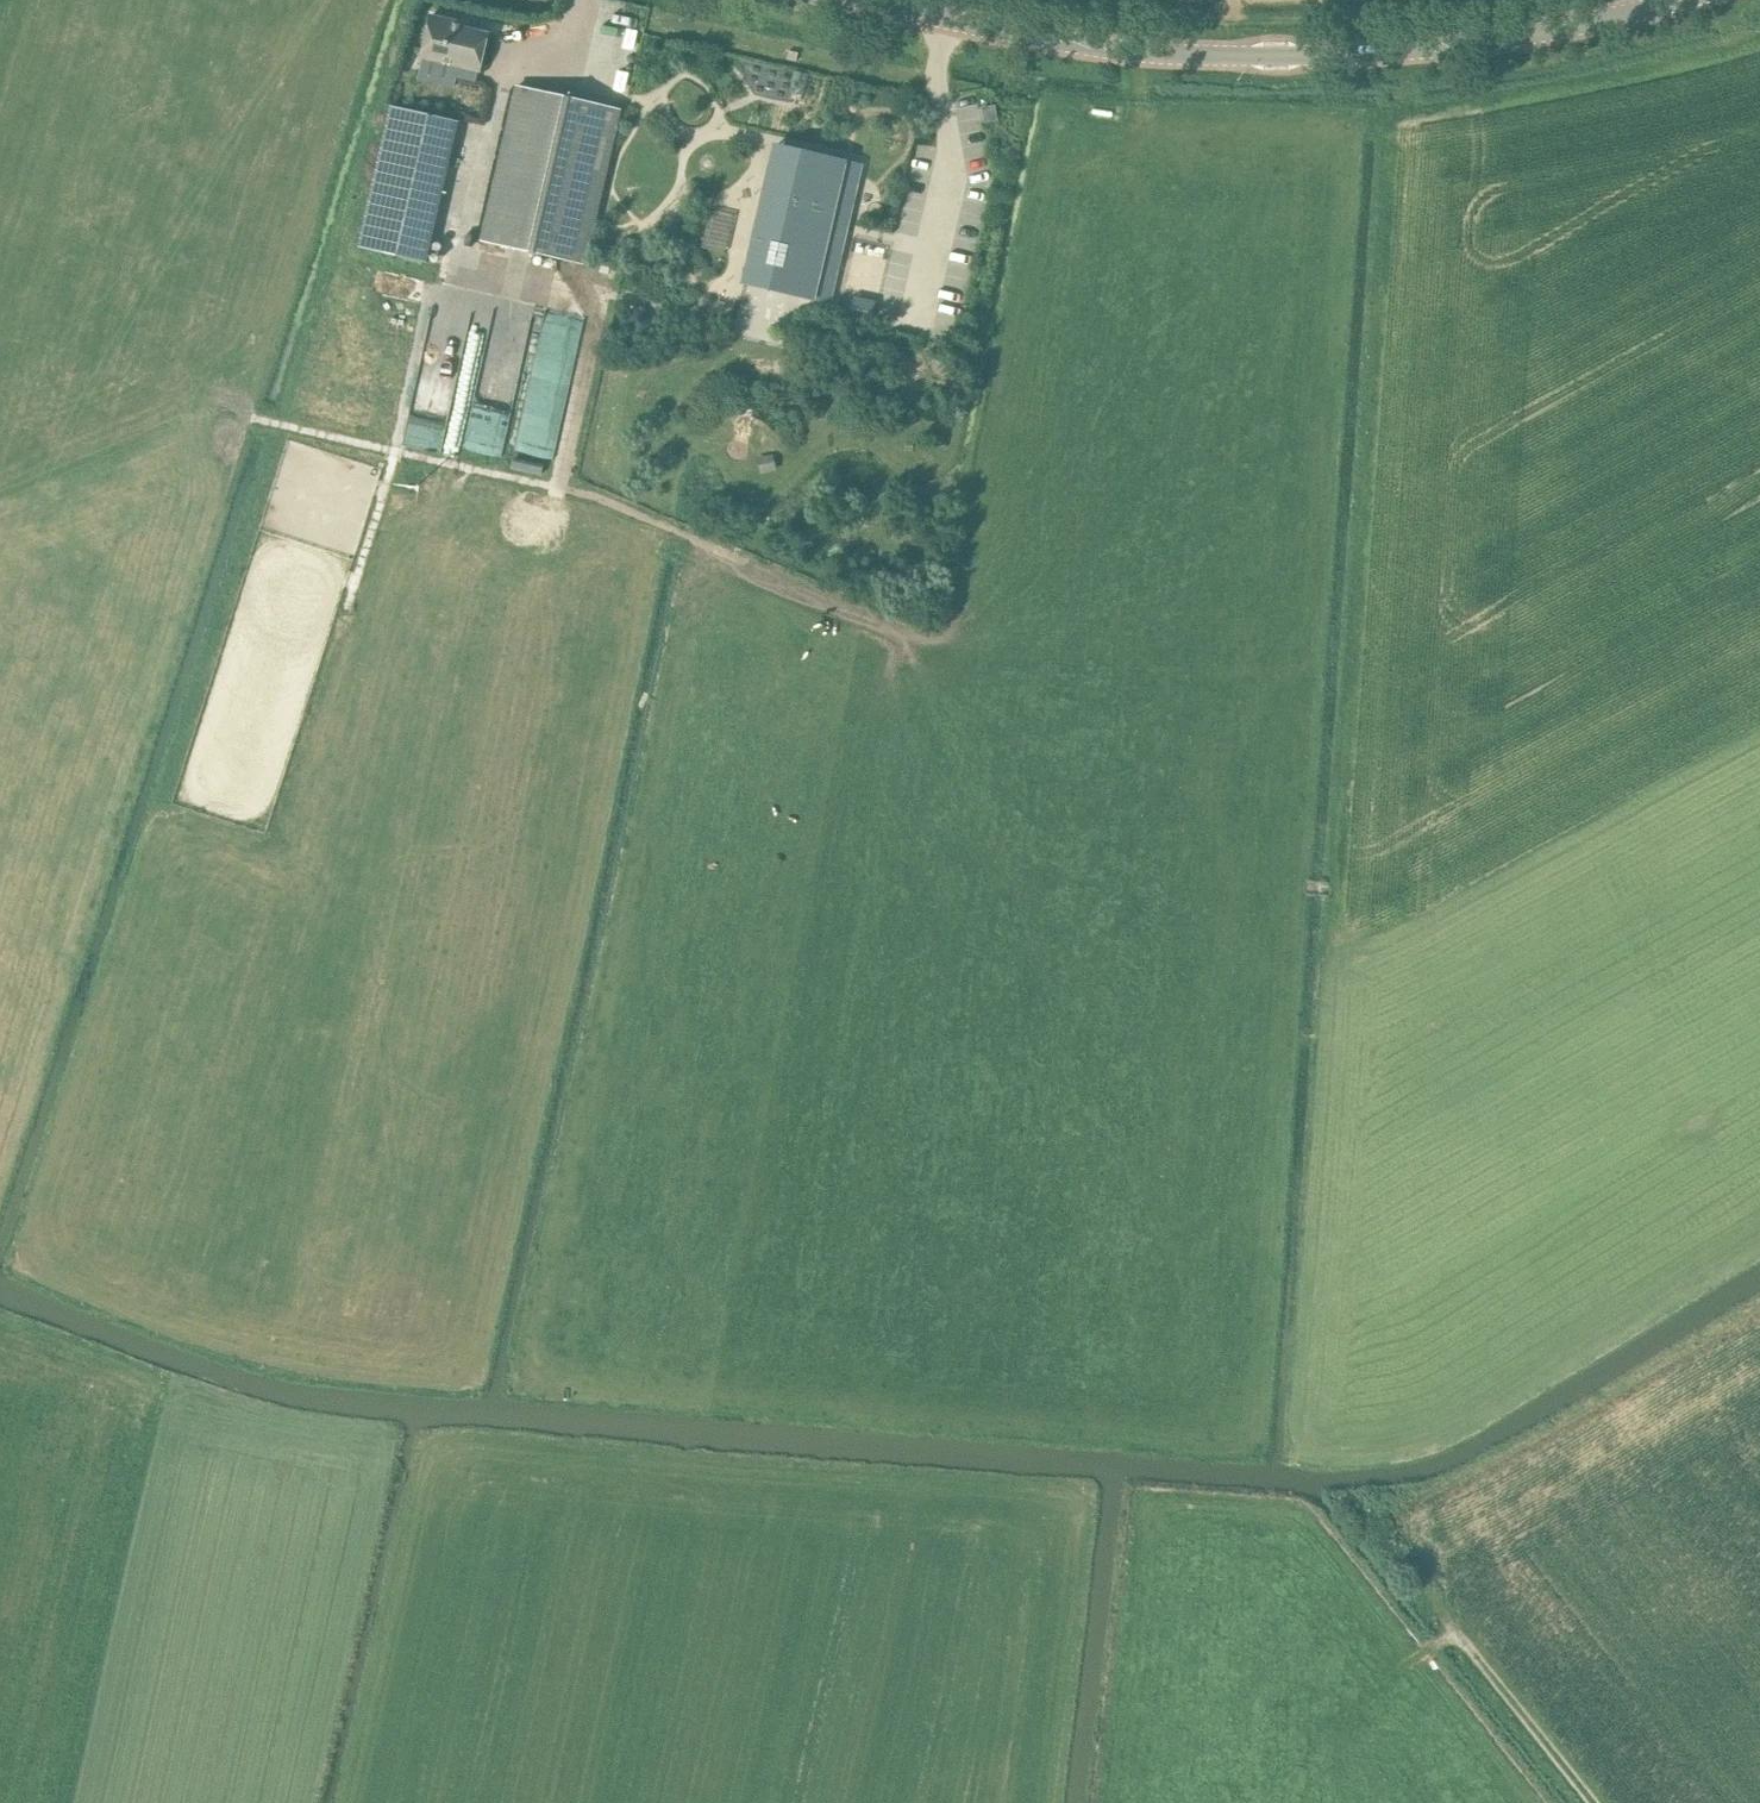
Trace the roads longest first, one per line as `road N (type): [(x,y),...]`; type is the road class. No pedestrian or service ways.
road 1 (tertiary): [(1685,0),(1589,24),(1391,51),(1257,56),(1129,53),(845,0)]
road 2 (track): [(1593,1802),(1475,1655)]

